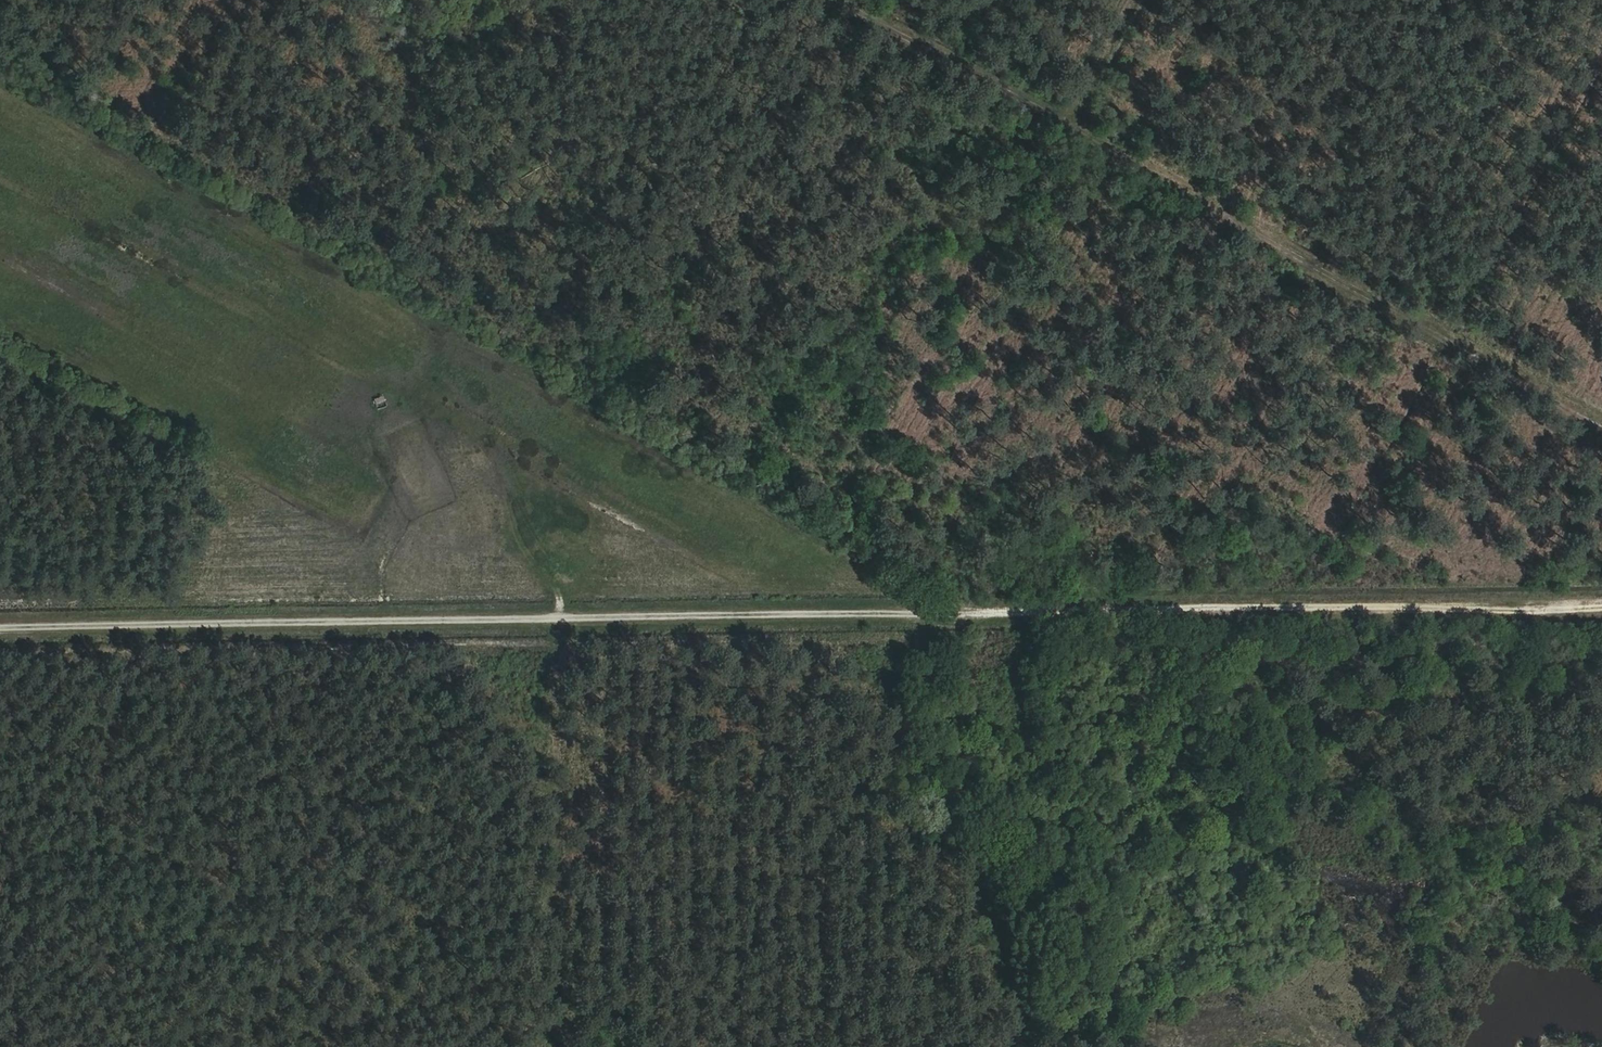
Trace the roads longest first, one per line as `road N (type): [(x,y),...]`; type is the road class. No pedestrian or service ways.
road 1 (track): [(0,638),(1601,609)]
road 2 (track): [(1601,422),(845,0)]
road 3 (track): [(1147,0),(1076,127)]

